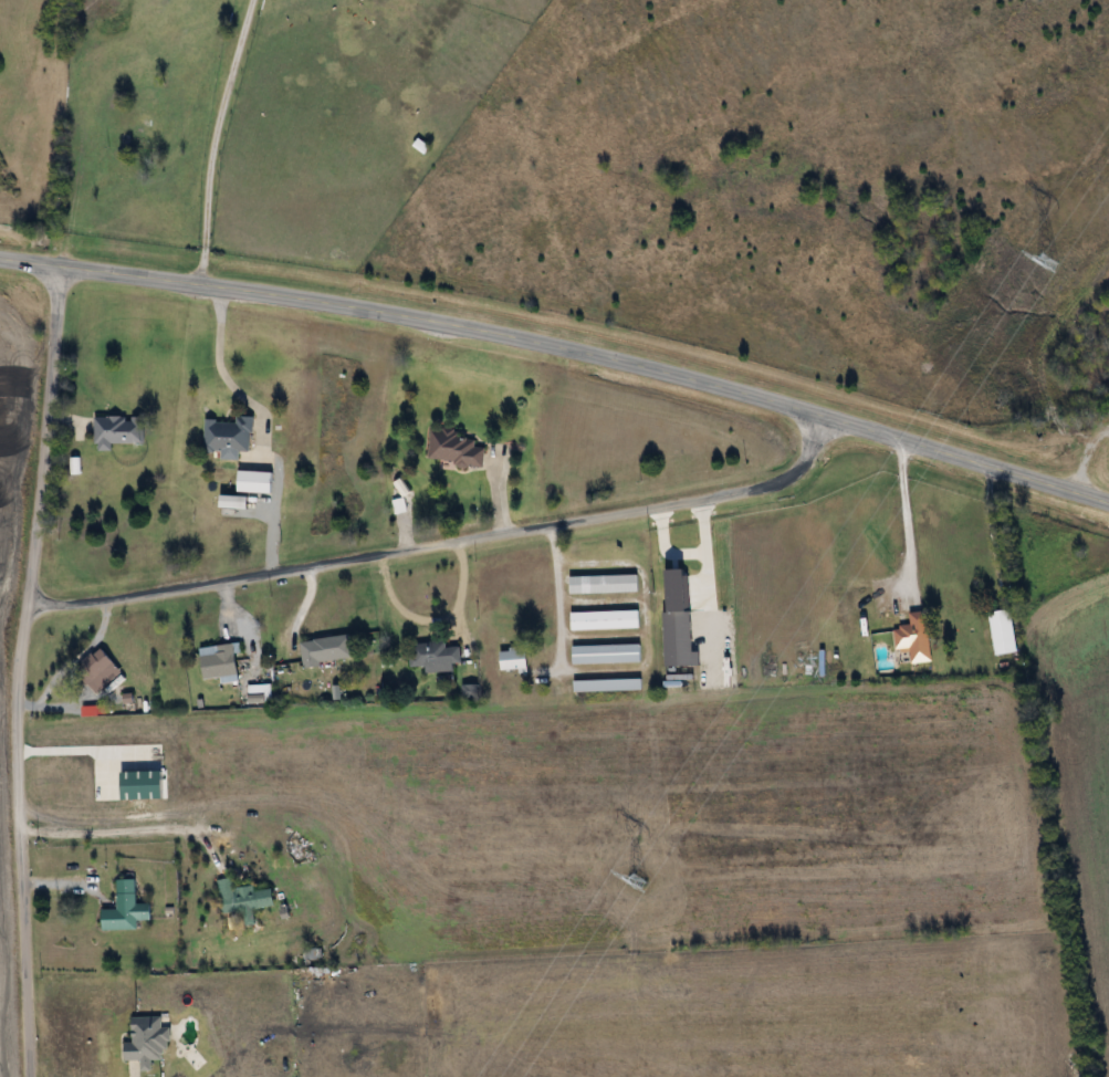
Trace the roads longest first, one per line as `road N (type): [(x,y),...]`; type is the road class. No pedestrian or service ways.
road 1 (tertiary): [(1108,504),(672,376),(200,284),(0,260)]
road 2 (residential): [(28,604),(116,598),(764,485),(797,463),(822,417)]
road 3 (residential): [(27,1076),(14,700),(57,268)]
road 4 (residential): [(200,284),(208,180),(253,0)]

